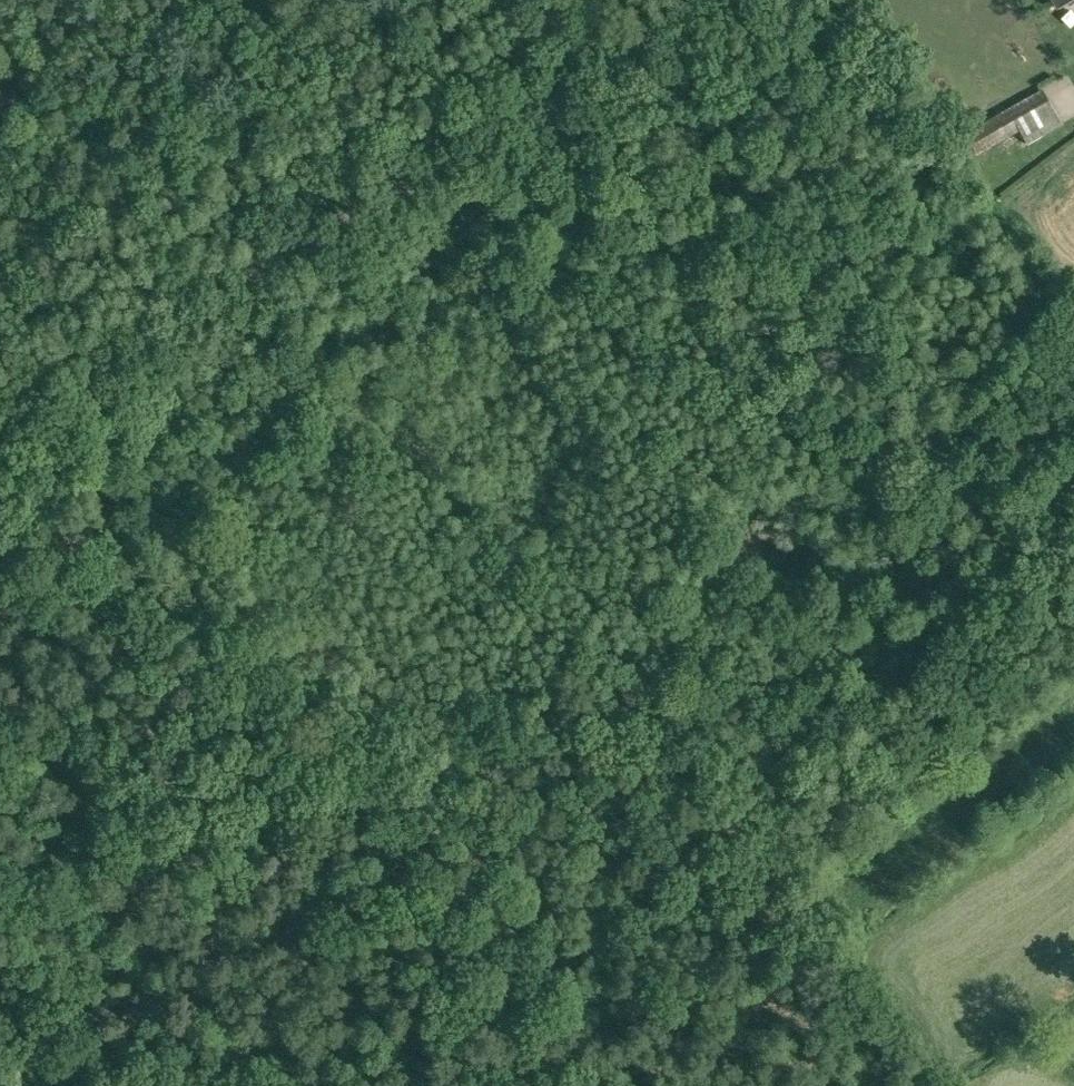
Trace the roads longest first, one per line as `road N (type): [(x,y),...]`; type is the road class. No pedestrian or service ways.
road 1 (unclassified): [(0,426),(729,0)]

